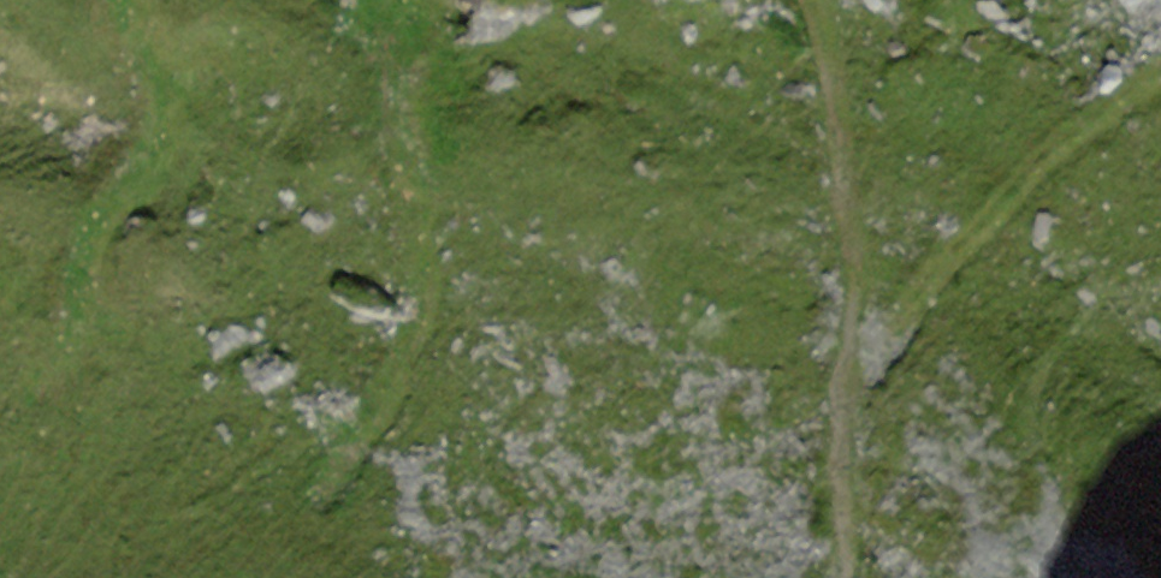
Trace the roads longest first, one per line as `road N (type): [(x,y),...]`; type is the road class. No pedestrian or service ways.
road 1 (track): [(812,0),(836,107),(857,331),(840,577)]
road 2 (track): [(384,0),(412,19),(397,123),(425,258),(424,316),(405,375),(374,420),(345,437)]
road 3 (track): [(855,378),(1020,185),(1160,71)]
road 4 (track): [(137,0),(174,88),(166,135),(98,231),(85,322)]

